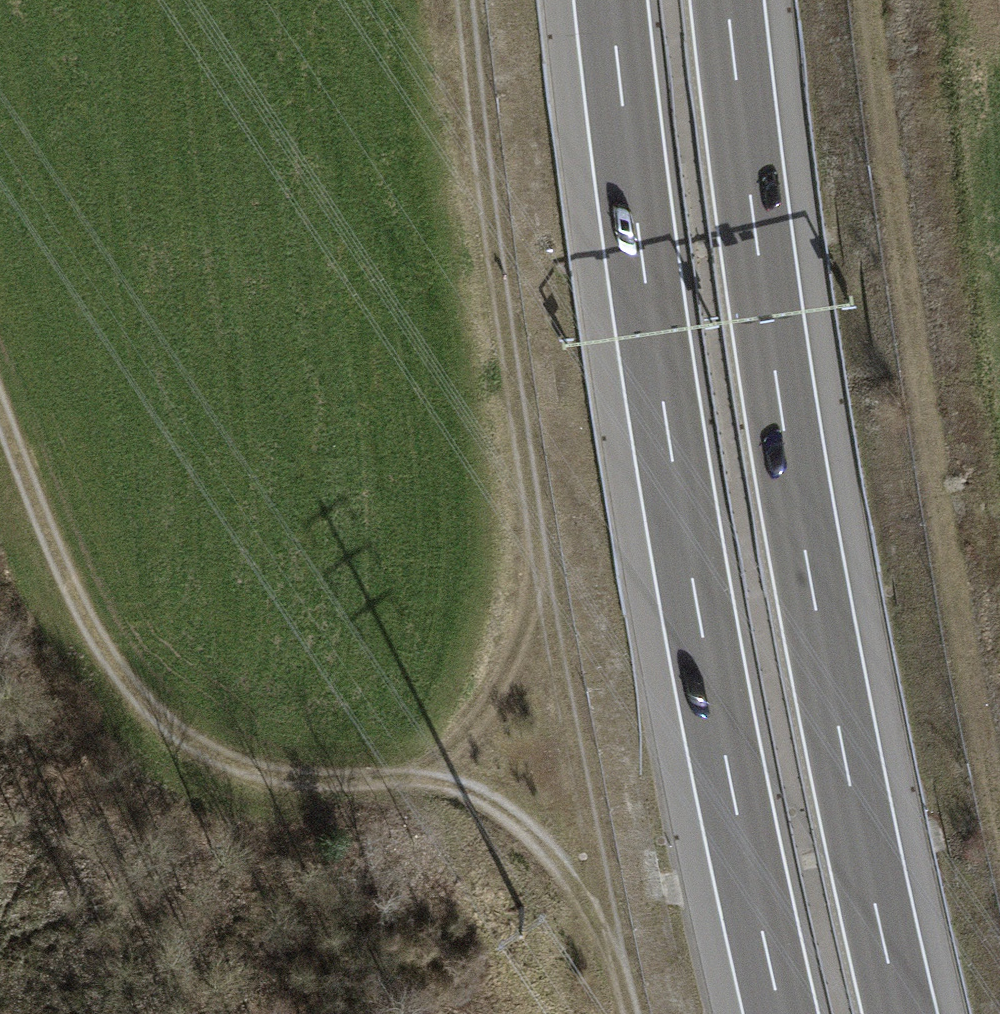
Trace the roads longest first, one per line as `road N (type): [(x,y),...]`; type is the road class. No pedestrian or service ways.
road 1 (motorway): [(611,0),(673,475),(734,814),(781,1013)]
road 2 (motorway): [(899,1013),(788,457),(728,0)]
road 3 (track): [(633,1013),(555,627),(473,0)]
road 4 (track): [(999,777),(894,0)]
road 5 (track): [(426,775),(314,781),(236,766),(164,727),(104,657),(65,584),(0,418)]
road 6 (track): [(615,941),(554,853),(483,794),(426,775),(555,627)]

